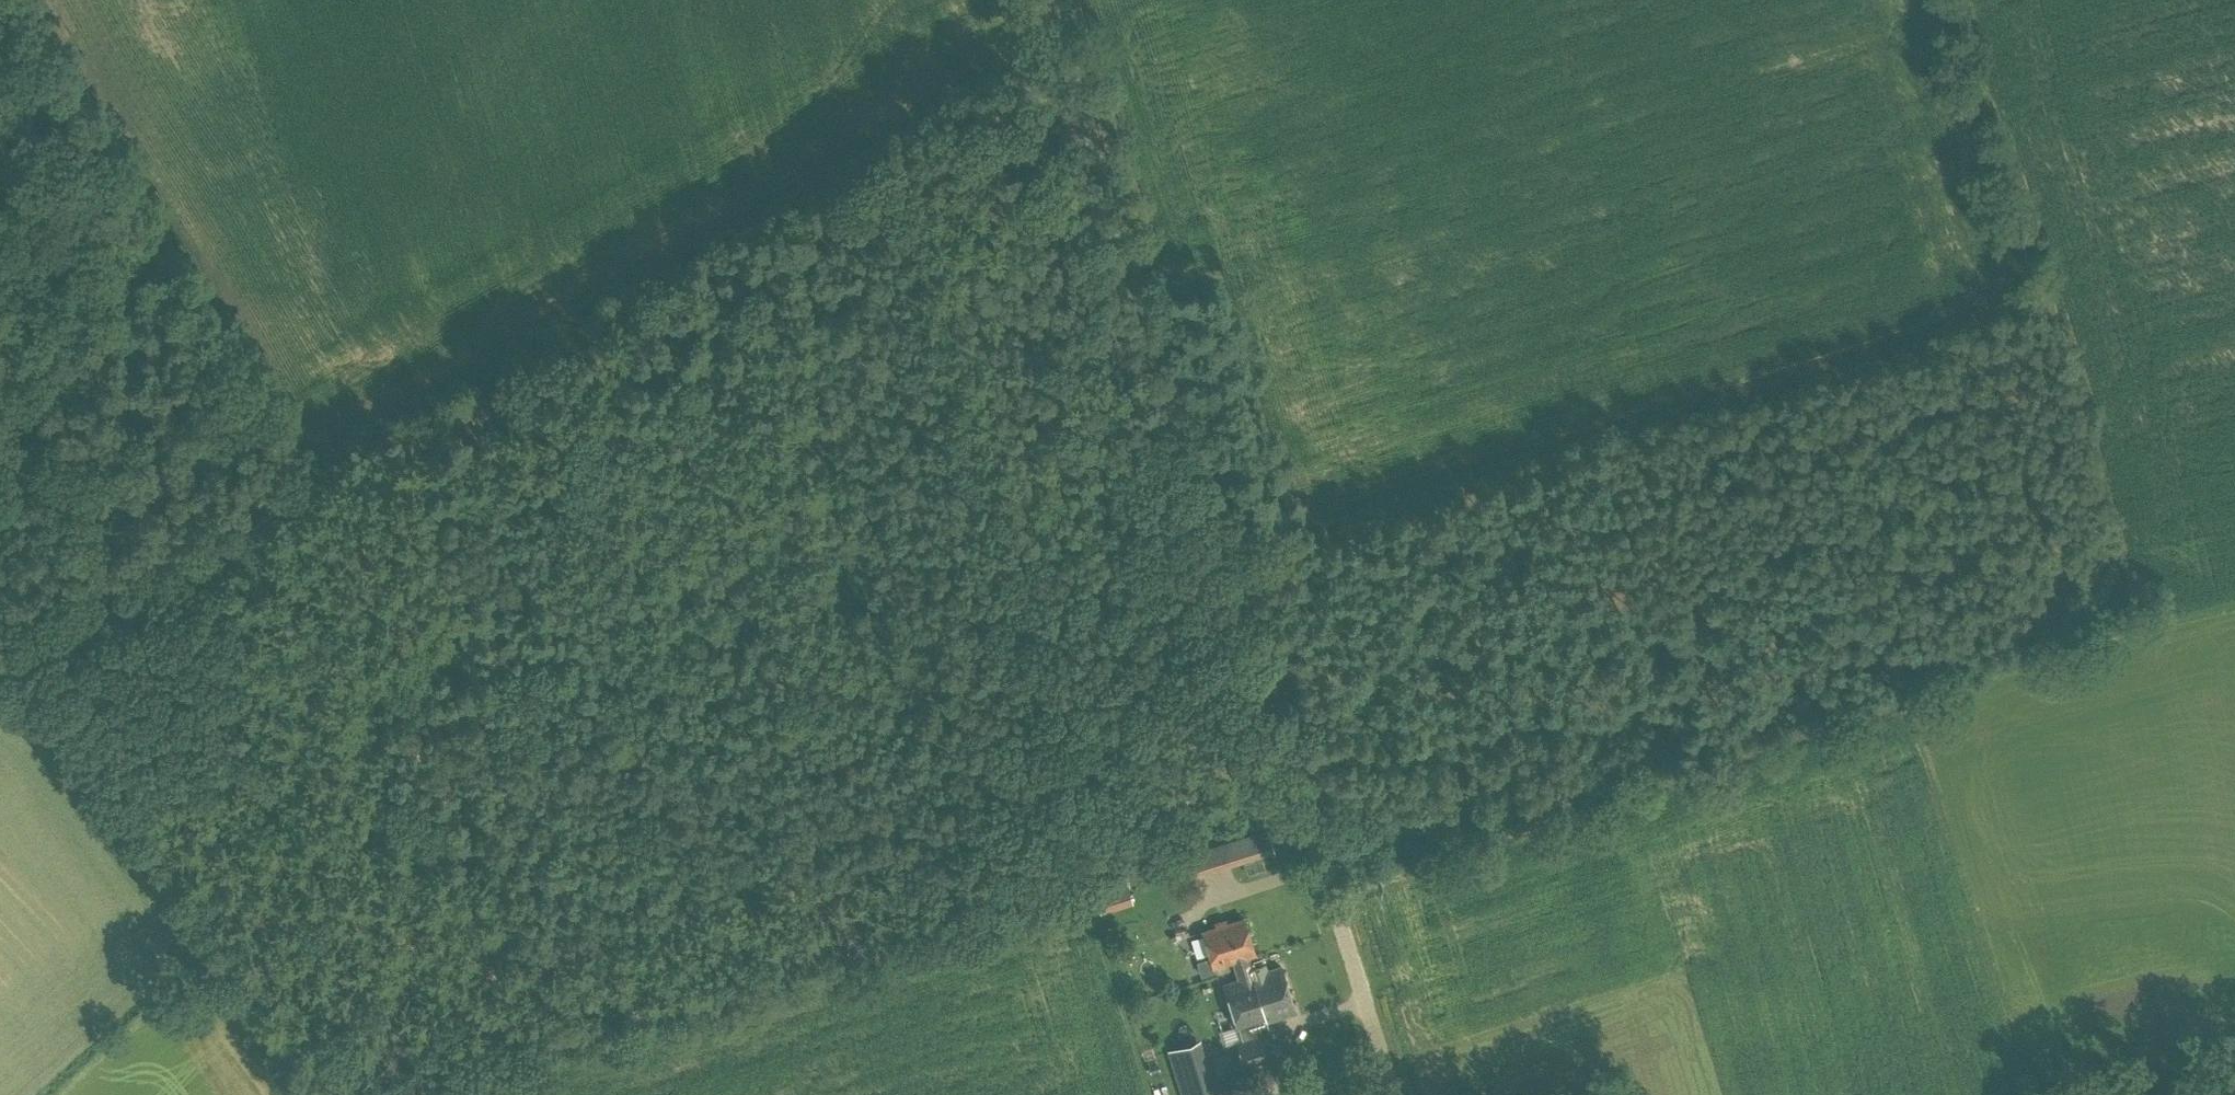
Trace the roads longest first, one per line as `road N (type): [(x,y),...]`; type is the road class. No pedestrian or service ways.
road 1 (unclassified): [(1369,1094),(1018,0)]

